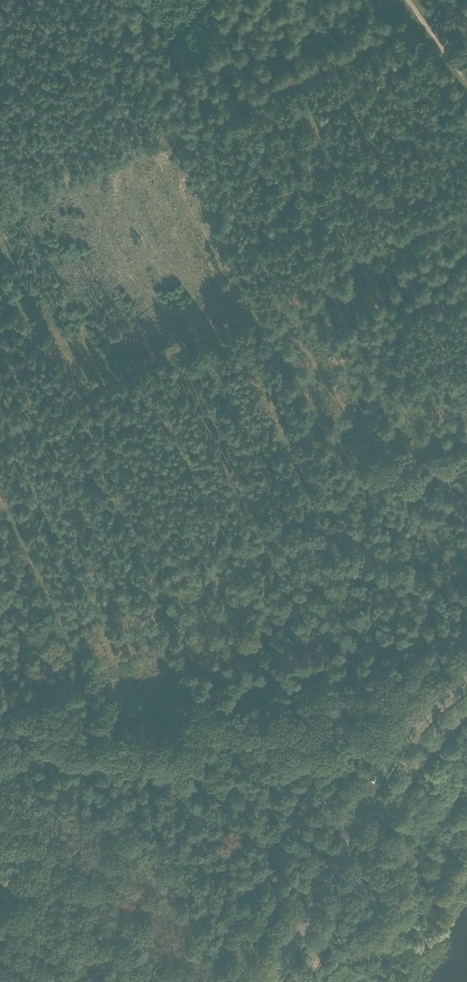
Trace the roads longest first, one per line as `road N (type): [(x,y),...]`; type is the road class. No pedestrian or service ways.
road 1 (track): [(466,430),(65,630),(83,726)]
road 2 (track): [(466,208),(0,437)]
road 3 (track): [(407,3),(0,213)]
road 4 (track): [(405,732),(0,728)]
road 5 (tertiary): [(263,981),(383,763),(432,705),(466,678)]
road 6 (track): [(0,499),(65,630)]

